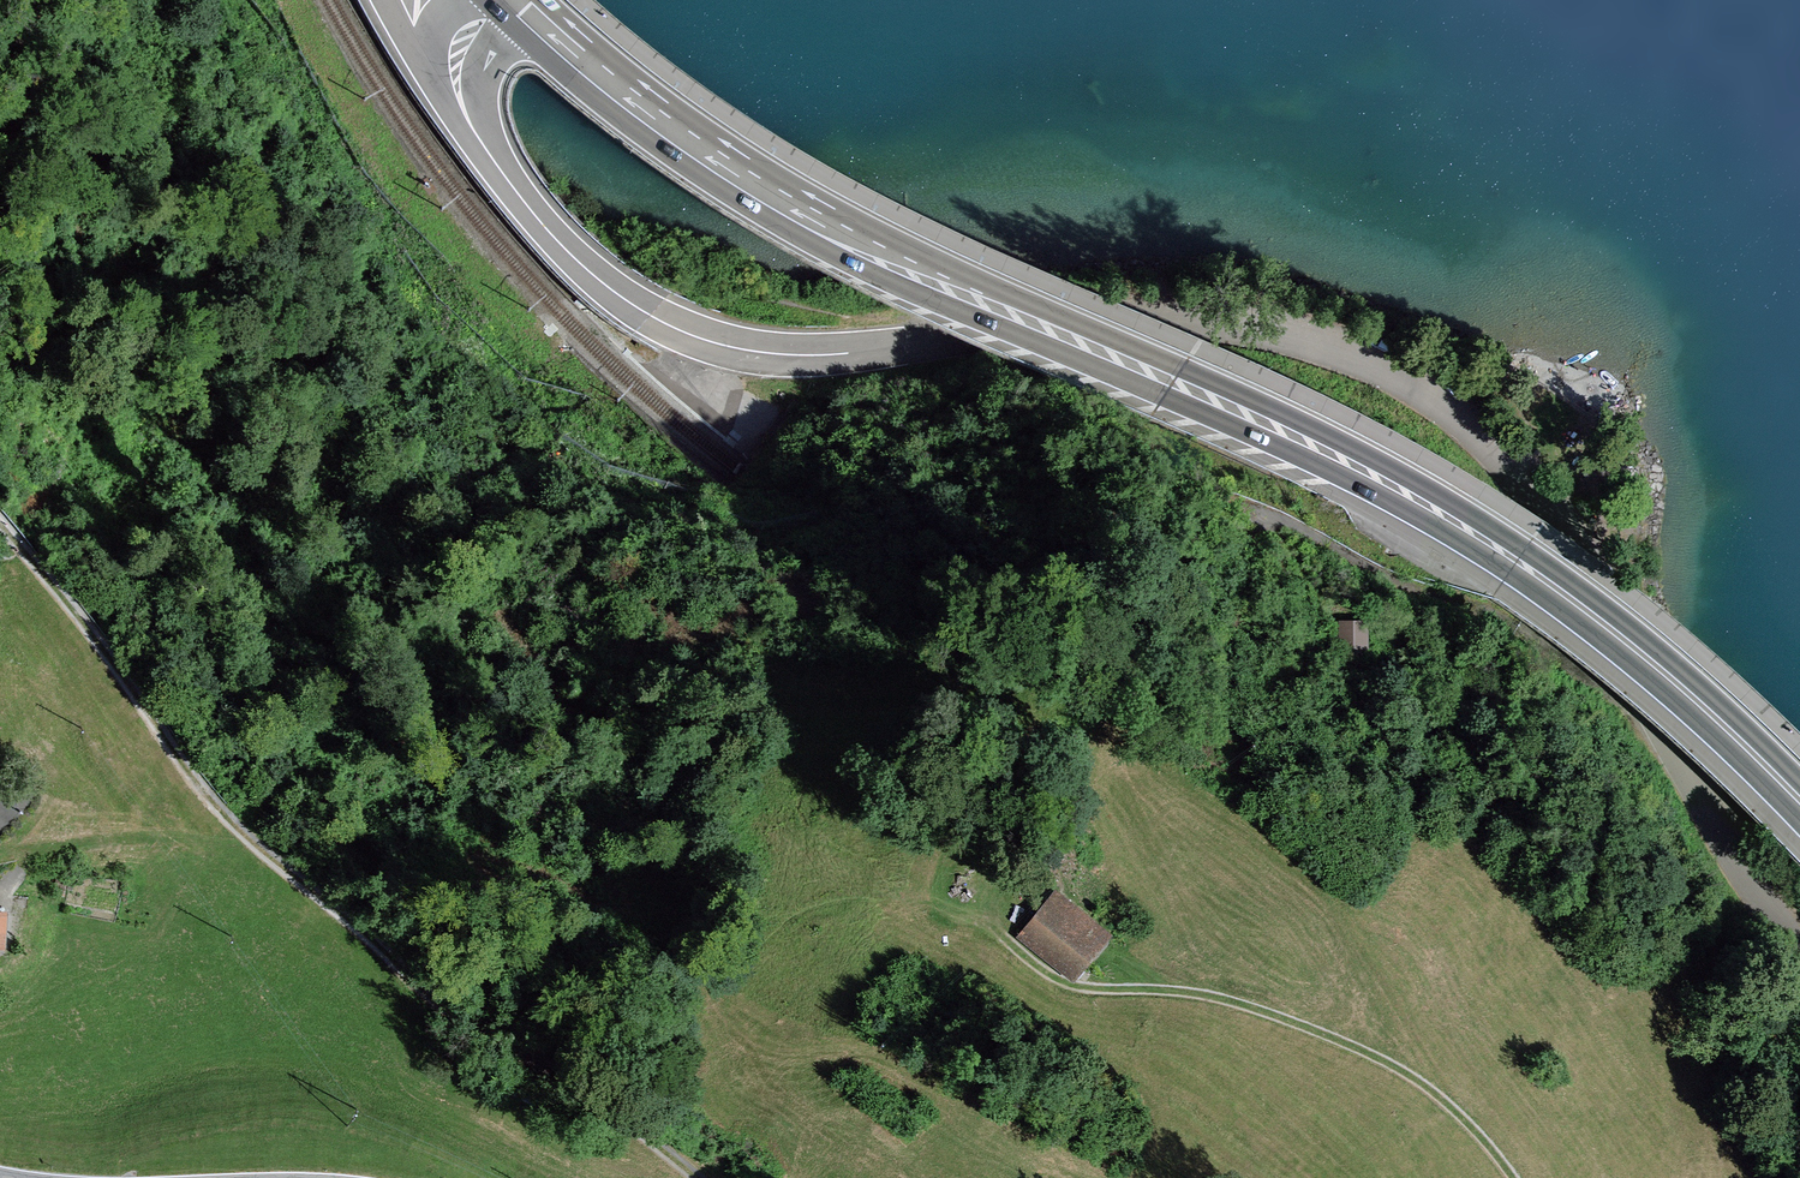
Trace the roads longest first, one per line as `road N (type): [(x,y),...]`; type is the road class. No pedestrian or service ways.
road 1 (unclassified): [(475,132),(554,237),(599,280),(682,333),(739,350),(848,353),(1072,320),(1219,322),(1297,335),(1429,394),(1504,460),(1535,502),(1696,789),(1799,948)]
road 2 (primary): [(1799,799),(1625,639),(1438,510),(1355,464),(860,236),(690,137),(518,0)]
road 3 (track): [(1010,939),(1059,987),(1308,1026),(1429,1084),(1505,1177)]
road 4 (track): [(0,521),(222,812),(369,937)]
road 5 (unclassified): [(369,937),(467,1035),(648,1138),(699,1177)]
road 6 (unclassified): [(384,0),(475,132)]
road 7 (unclassified): [(508,0),(462,41),(457,56),(458,91),(475,132)]

